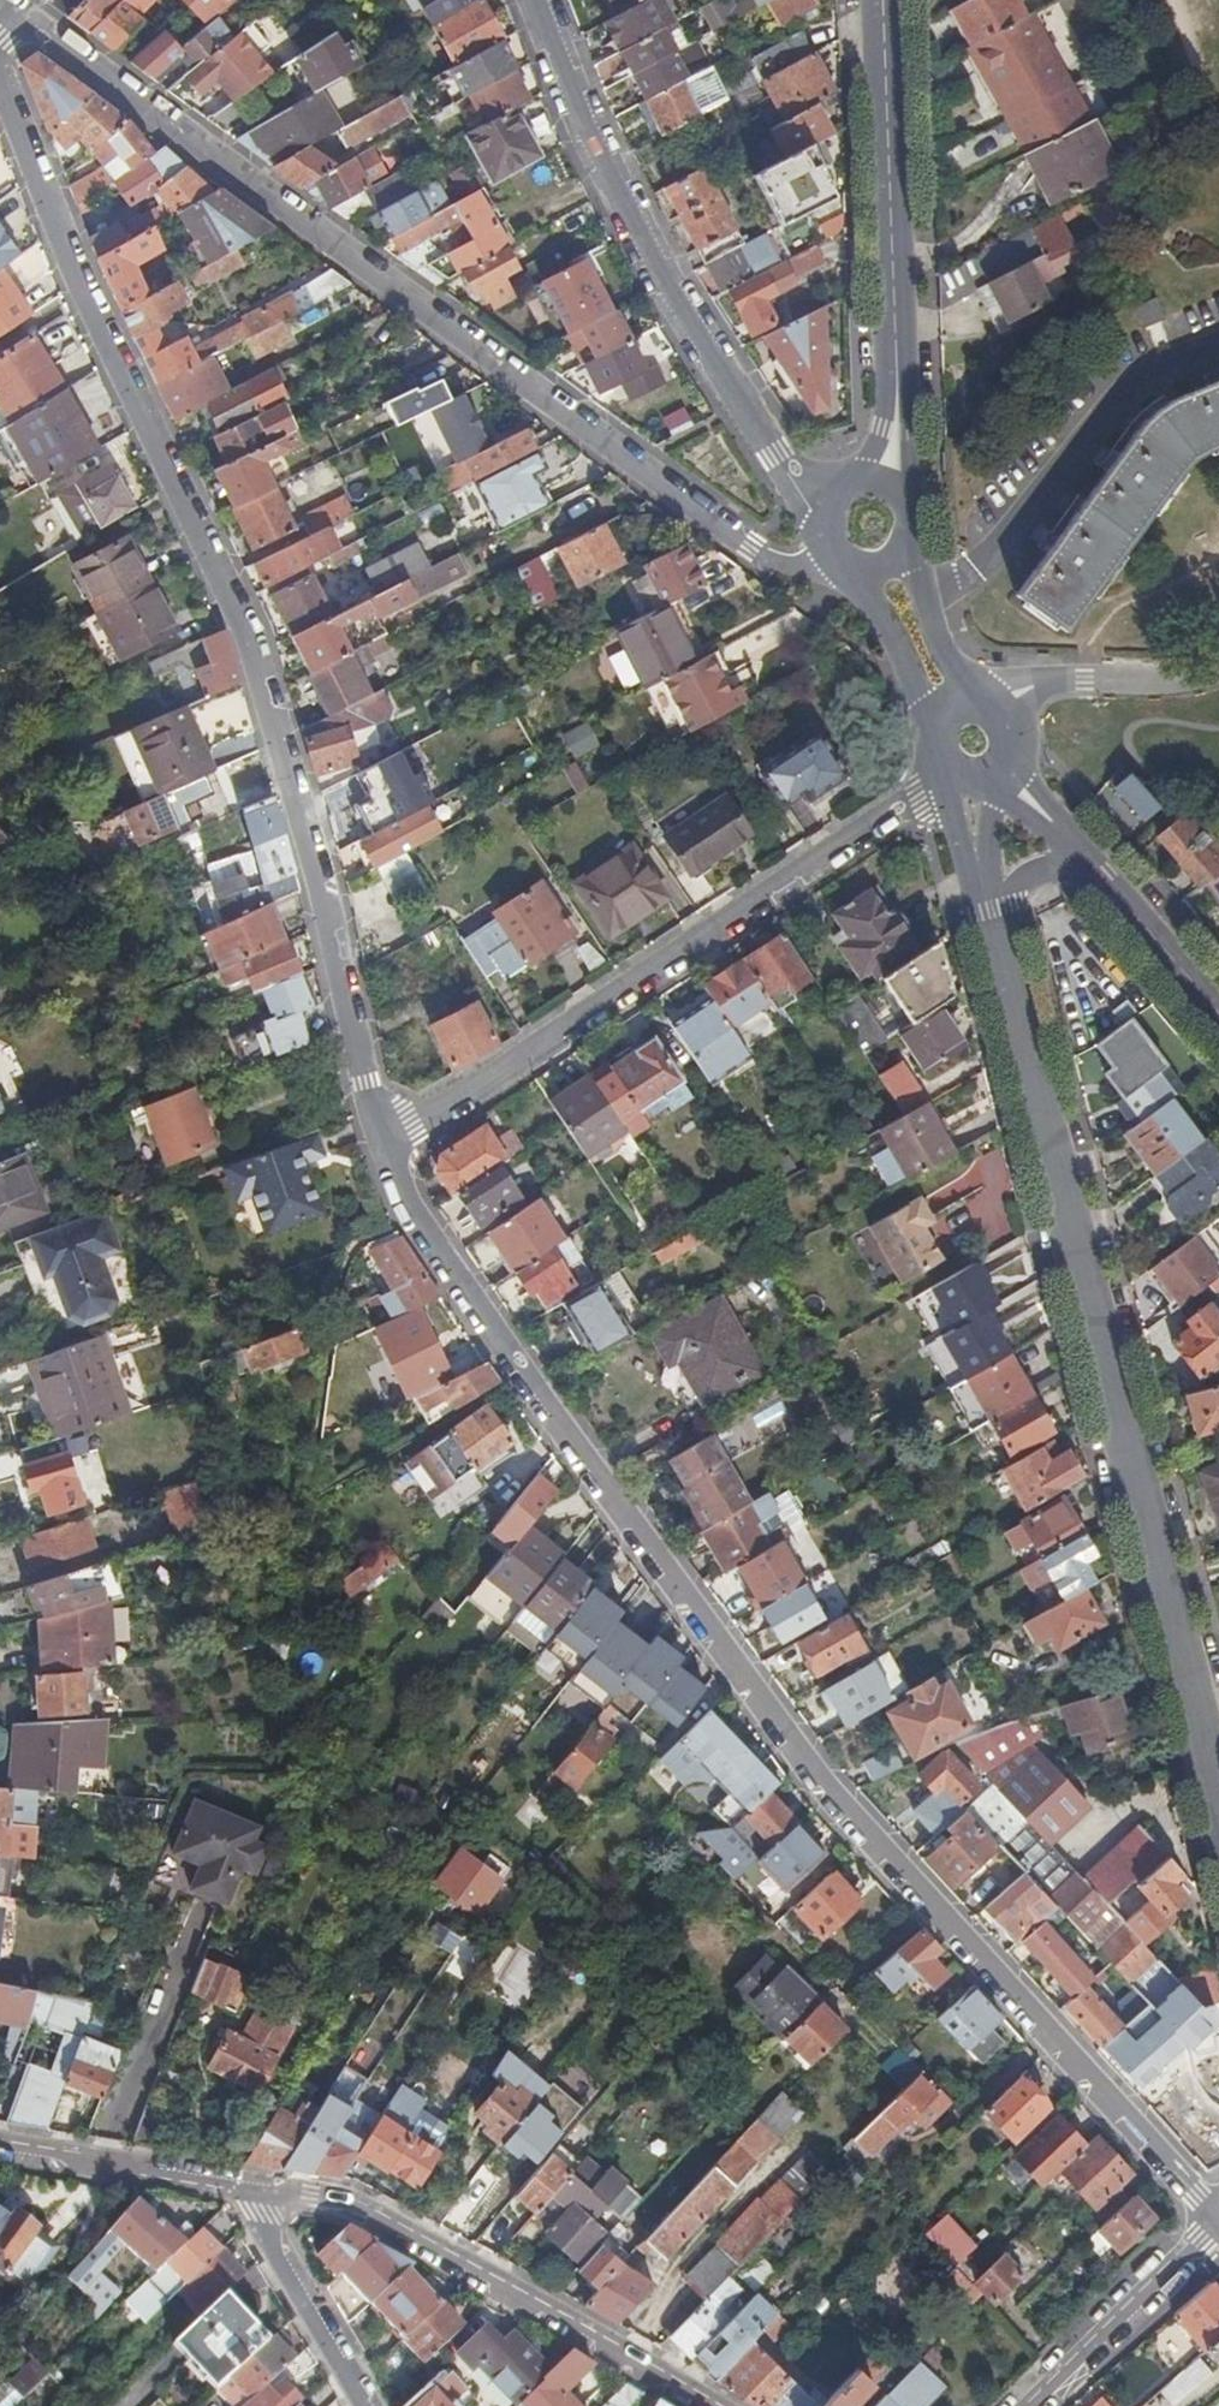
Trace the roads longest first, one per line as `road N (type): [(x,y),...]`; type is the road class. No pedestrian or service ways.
road 1 (residential): [(377,1141),(530,1387),(822,1783),(1211,2217)]
road 2 (residential): [(0,71),(52,231),(235,601),(315,878),(377,1141)]
road 3 (residential): [(0,4),(747,549),(790,565),(846,552)]
road 4 (tertiary): [(992,936),(1218,1809)]
road 5 (residential): [(377,1141),(916,799),(948,769)]
road 6 (unclassified): [(536,0),(590,138),(770,455),(811,504),(838,506)]
road 7 (residential): [(245,2189),(381,2213),(711,2405)]
road 8 (unclassified): [(920,588),(976,570),(1014,534),(1113,401),(1141,376),(1218,344)]
road 9 (tertiary): [(883,0),(898,387)]
road 10 (residential): [(1035,2405),(1211,2217)]
road 11 (residential): [(0,2144),(245,2189)]
road 12 (residential): [(365,2405),(245,2189)]
road 13 (tertiary): [(857,559),(938,736)]
road 14 (unclassified): [(1218,1013),(1090,867)]
road 15 (tertiary): [(984,708),(954,672),(920,588)]
road 16 (residential): [(992,936),(1007,894),(1027,876),(1045,866),(1090,867)]
road 17 (unclassified): [(1090,867),(1002,765)]
road 18 (tertiary): [(953,772),(958,838),(984,898)]
road 19 (tertiary): [(906,512),(909,431),(898,387)]
road 20 (tertiary): [(984,898),(993,773)]

